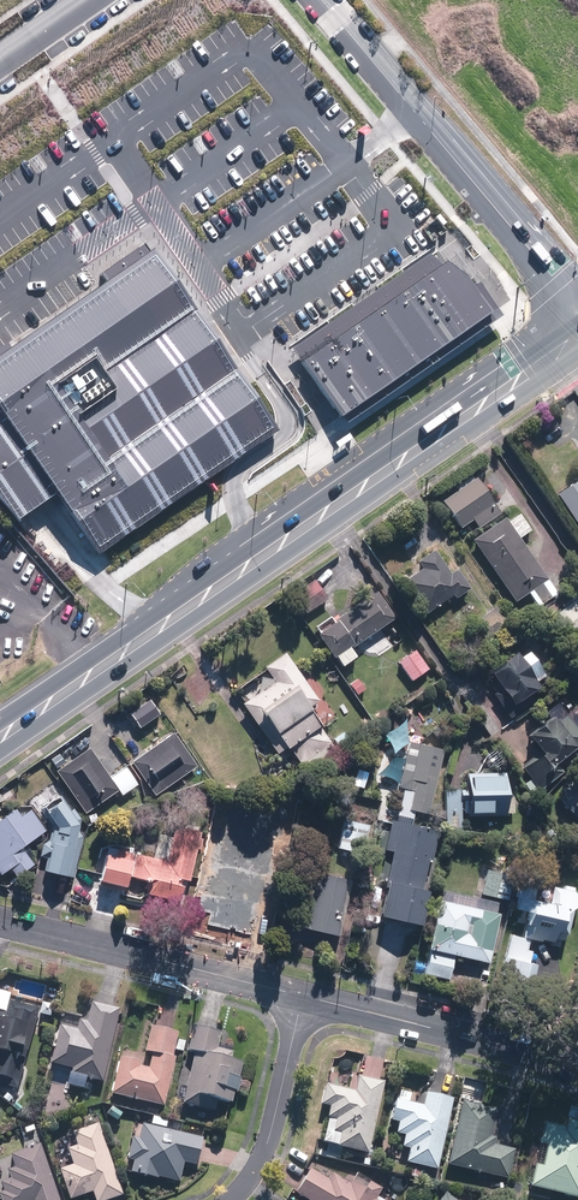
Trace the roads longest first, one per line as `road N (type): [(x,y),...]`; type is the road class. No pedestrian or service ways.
road 1 (secondary): [(577,338),(0,735)]
road 2 (residential): [(577,308),(320,0)]
road 3 (residential): [(0,921),(304,996)]
road 4 (residential): [(304,996),(577,1064)]
road 5 (residential): [(228,1199),(254,1172),(269,1139),(304,996)]

